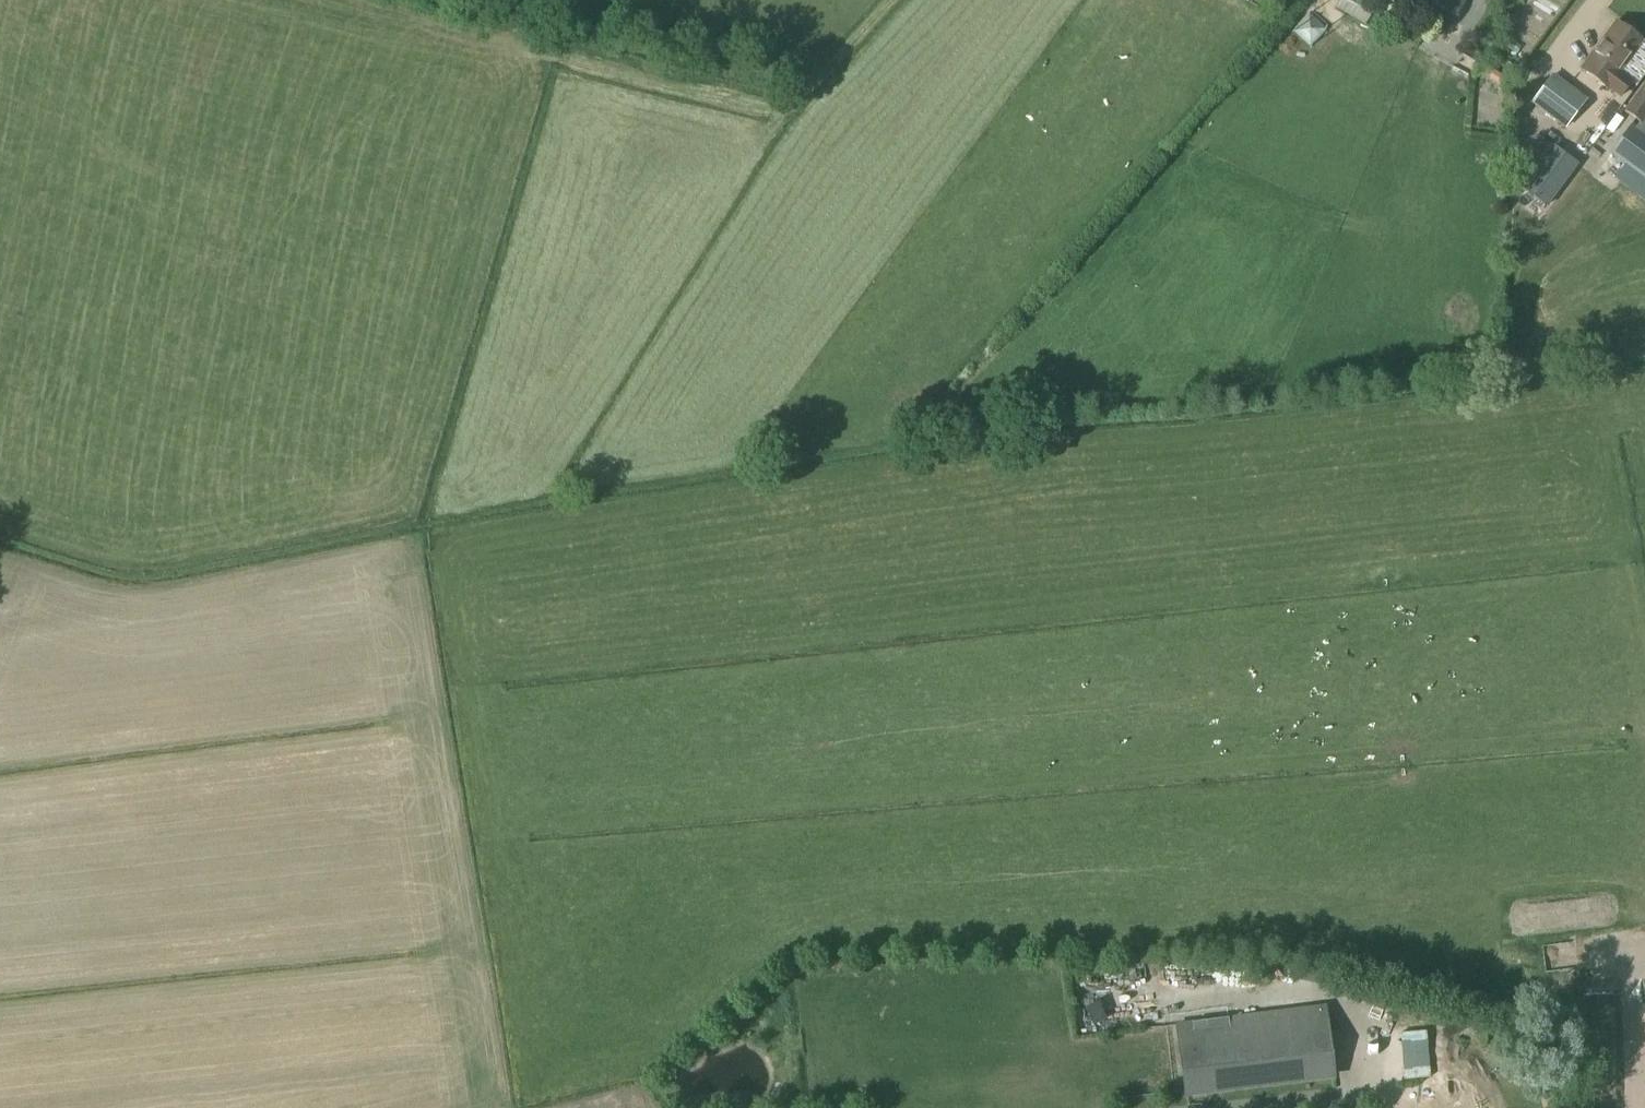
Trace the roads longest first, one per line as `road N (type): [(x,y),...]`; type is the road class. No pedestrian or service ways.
road 1 (track): [(576,43),(768,90),(795,85),(822,66),(887,0)]

